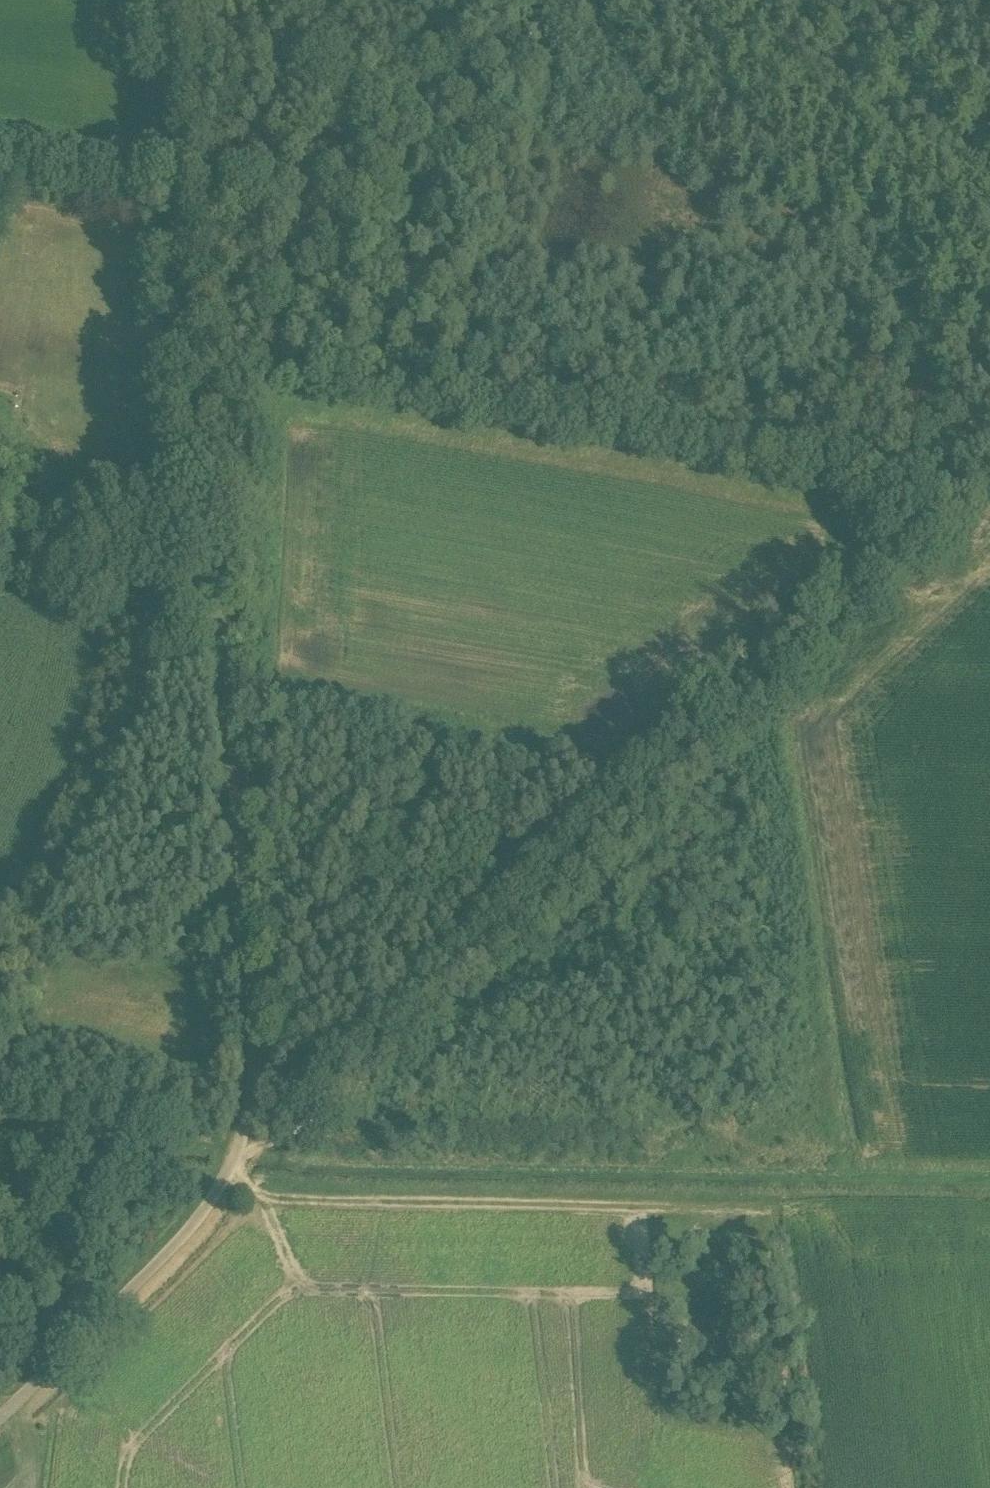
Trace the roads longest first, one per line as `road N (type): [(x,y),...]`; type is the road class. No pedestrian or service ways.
road 1 (unclassified): [(0,1431),(232,1168),(242,1128),(242,963),(160,0)]
road 2 (track): [(242,1128),(288,1131),(938,497),(989,429)]

